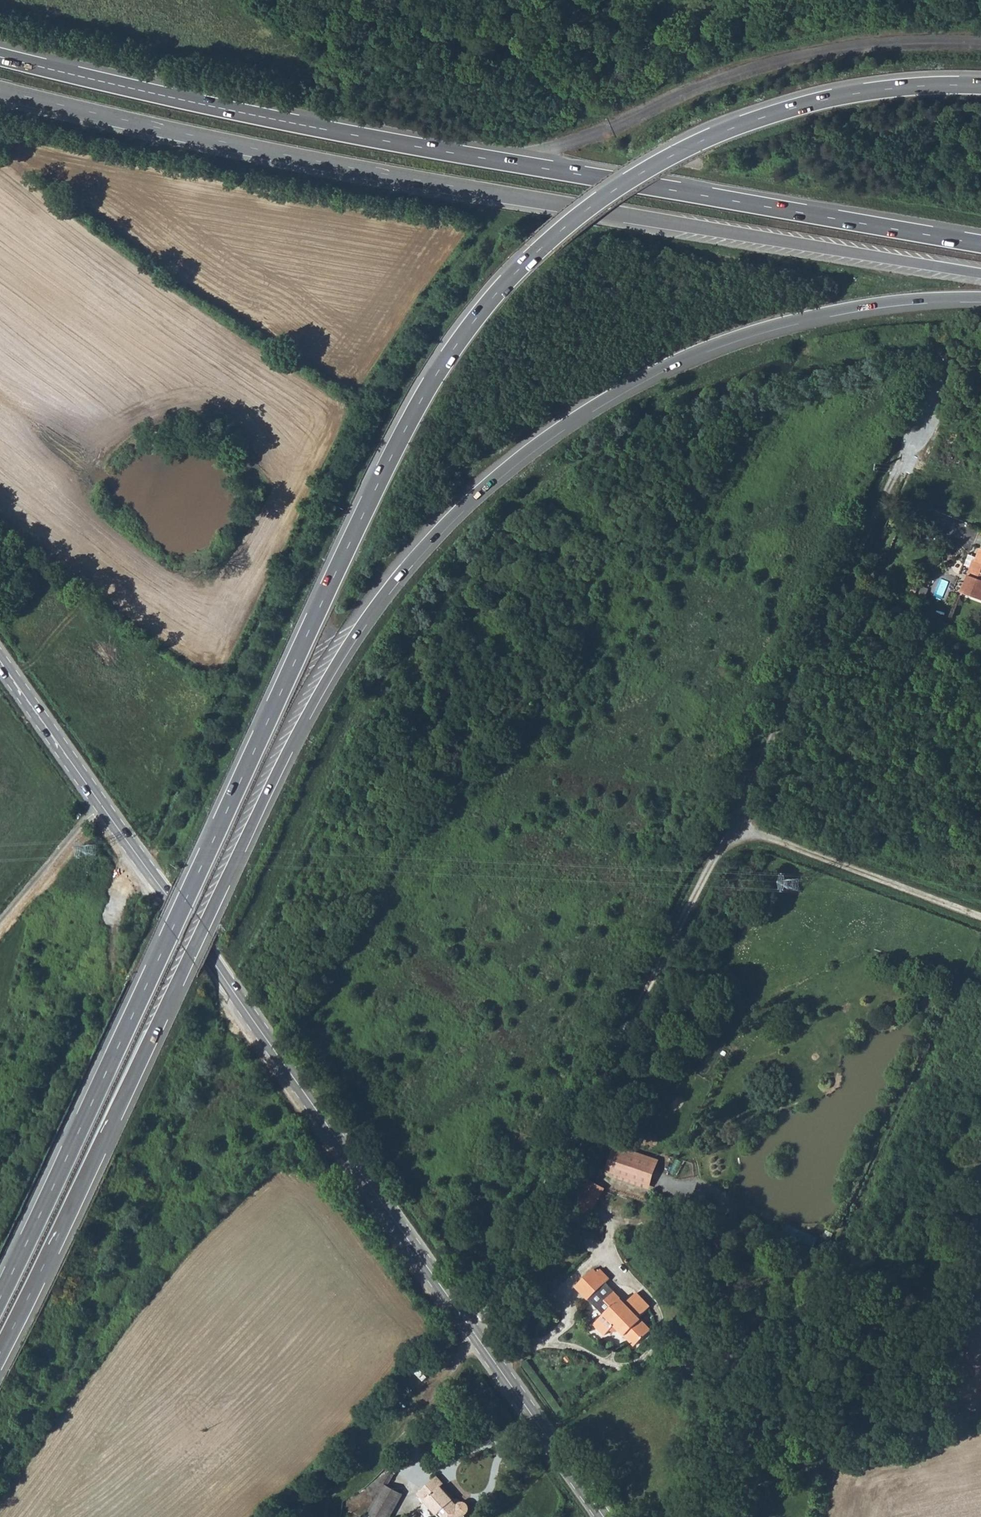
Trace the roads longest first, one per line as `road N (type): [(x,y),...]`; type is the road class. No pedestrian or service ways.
road 1 (trunk): [(980,85),(844,95),(696,142),(580,214),(486,306),(383,474),(0,1295)]
road 2 (trunk): [(0,1352),(316,696),(400,573),(464,504),(584,411),(694,352),(832,311),(980,298)]
road 3 (tertiary): [(603,1516),(0,661)]
road 4 (trunk): [(980,244),(336,131),(0,57)]
road 5 (trunk): [(0,90),(388,174),(980,273)]
road 6 (track): [(728,828),(923,426)]
road 7 (track): [(980,916),(728,828)]

